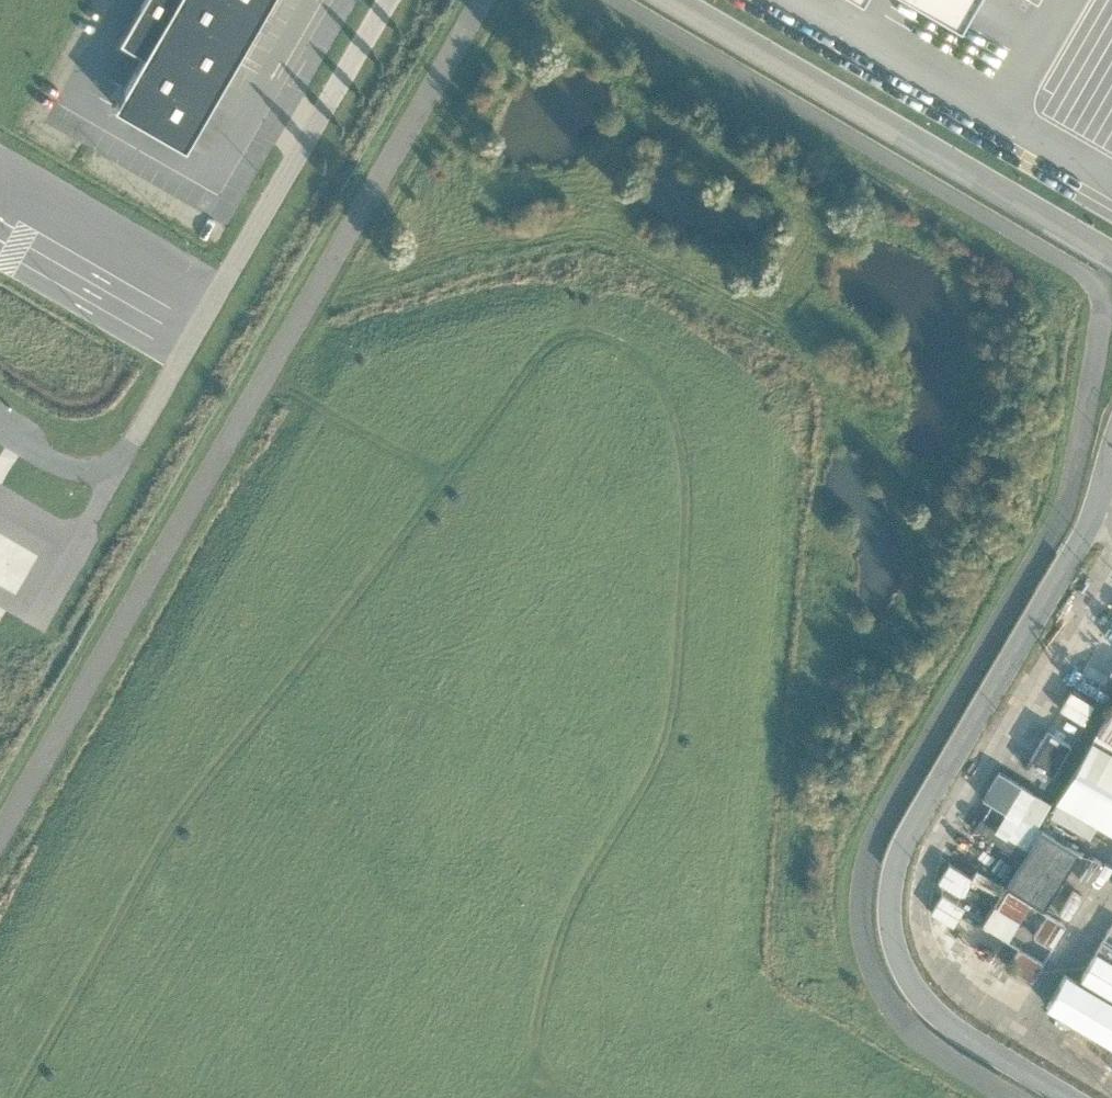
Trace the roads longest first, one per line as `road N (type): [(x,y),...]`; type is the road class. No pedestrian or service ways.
road 1 (track): [(591,1097),(535,1073),(531,1051),(565,912),(672,713),(682,451),(656,375),(622,338),(597,326),(548,333),(444,467),(268,374)]
road 2 (track): [(12,1097),(171,821),(444,467)]
road 3 (unclassified): [(1075,1097),(928,1003),(900,958),(890,899),(904,841),(1111,481)]
road 4 (unclassified): [(1081,0),(1015,116)]

